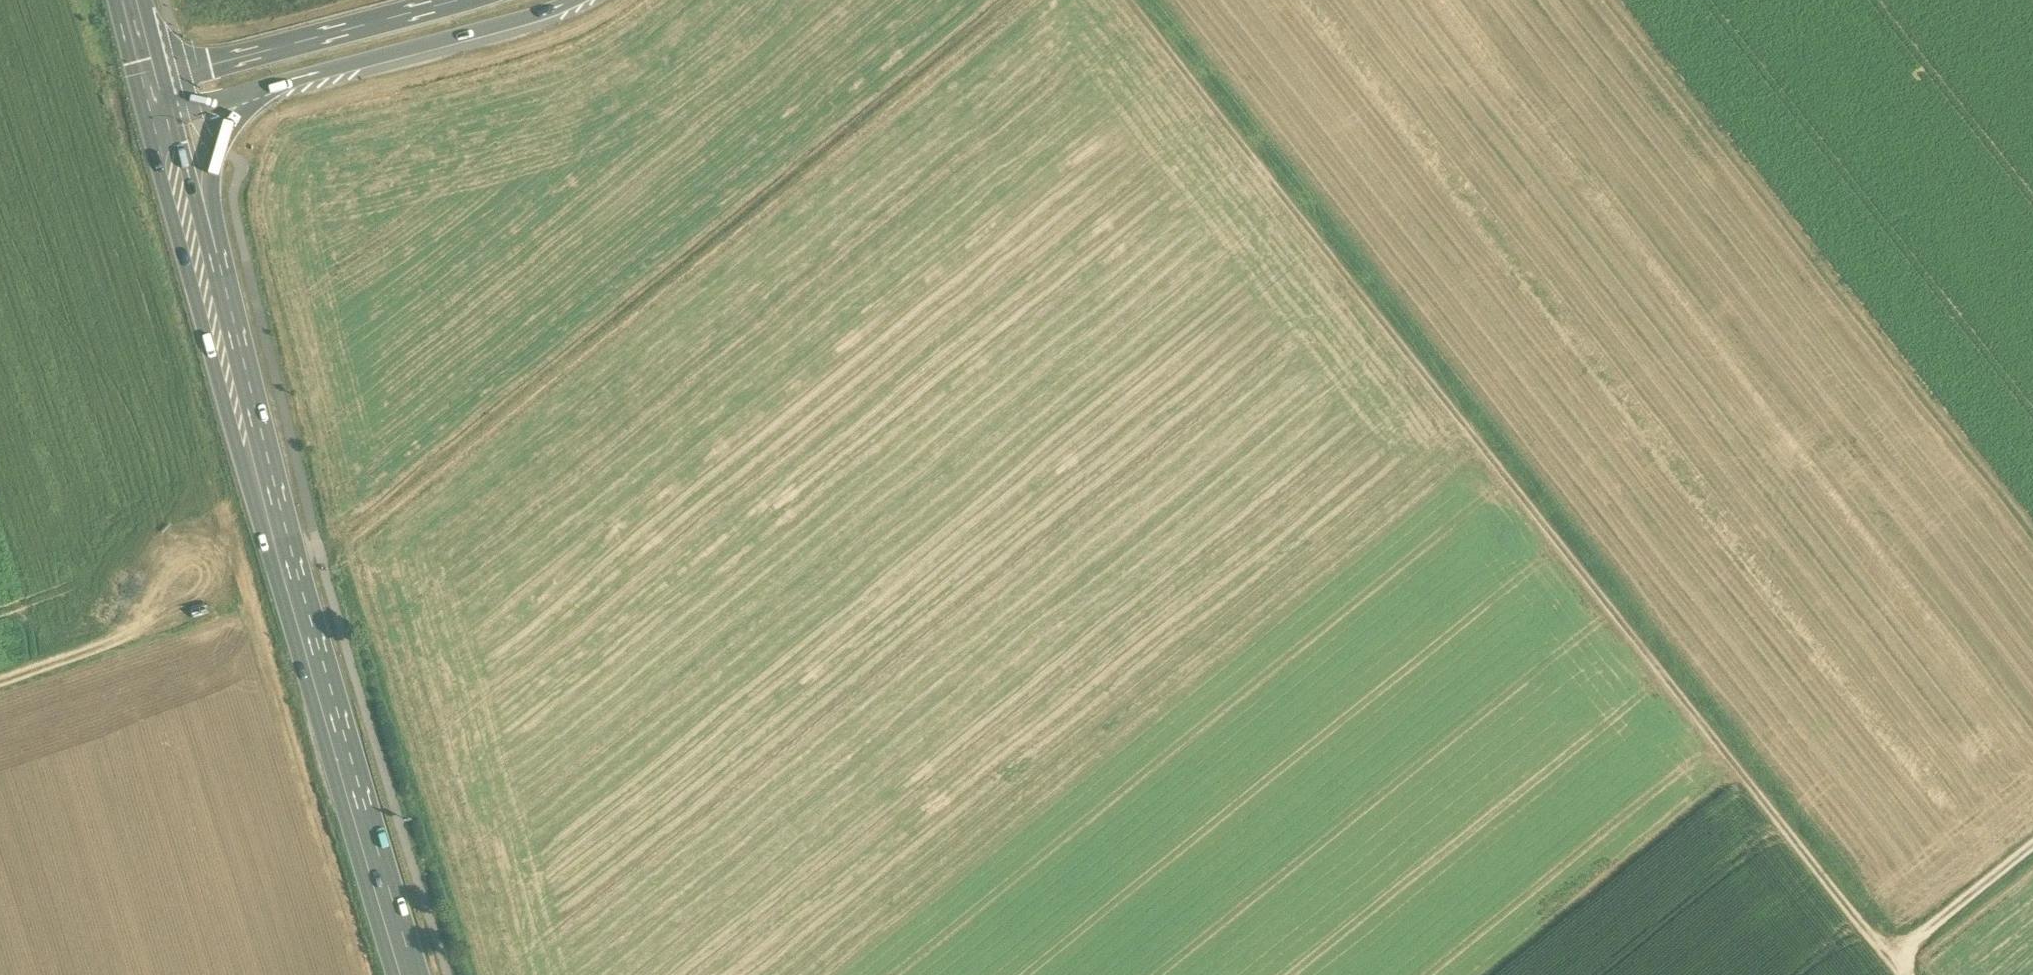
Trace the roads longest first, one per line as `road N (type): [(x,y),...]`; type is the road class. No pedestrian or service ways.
road 1 (track): [(1897,974),(1123,0)]
road 2 (track): [(1012,0),(293,576)]
road 3 (primary): [(414,974),(209,286)]
road 4 (track): [(244,600),(364,974)]
road 5 (trunk): [(469,0),(149,86)]
road 6 (motorway): [(286,83),(579,0)]
road 7 (track): [(244,600),(0,684)]
road 8 (motorway): [(209,286),(216,152),(239,118),(286,83)]
road 9 (primary): [(209,286),(155,104)]
road 10 (track): [(2032,844),(1887,962)]
road 11 (motorway): [(155,104),(191,105),(286,83)]

